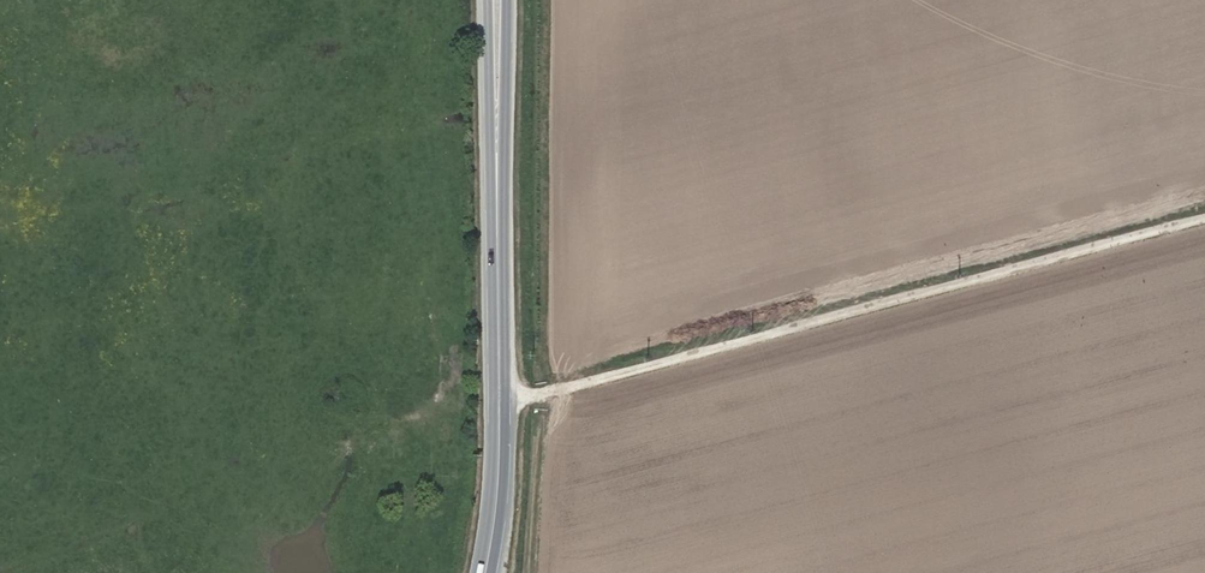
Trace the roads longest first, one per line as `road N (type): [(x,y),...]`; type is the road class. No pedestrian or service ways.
road 1 (tertiary): [(489,572),(503,467),(498,0)]

